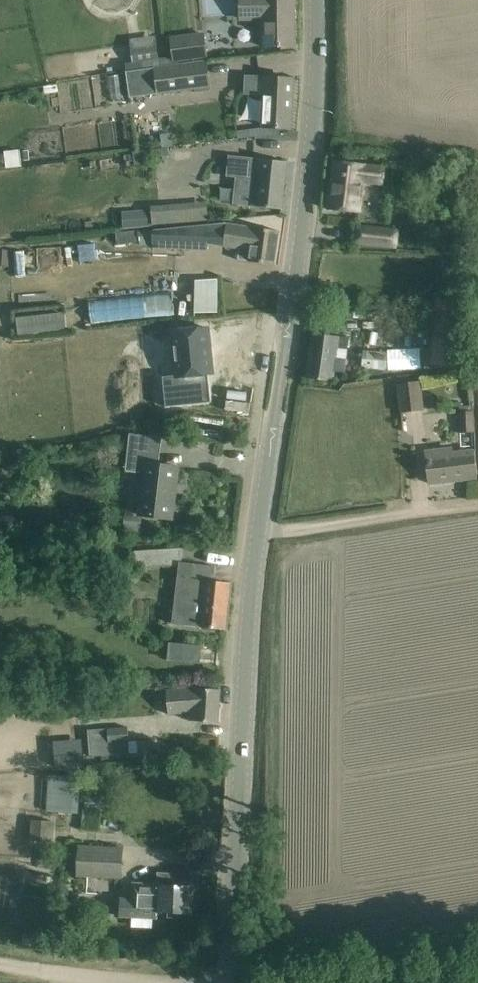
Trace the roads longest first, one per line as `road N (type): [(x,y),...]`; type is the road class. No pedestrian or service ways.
road 1 (tertiary): [(233,982),(241,711),(300,237),(316,0)]
road 2 (track): [(257,544),(477,514)]
road 3 (track): [(0,964),(128,982)]

